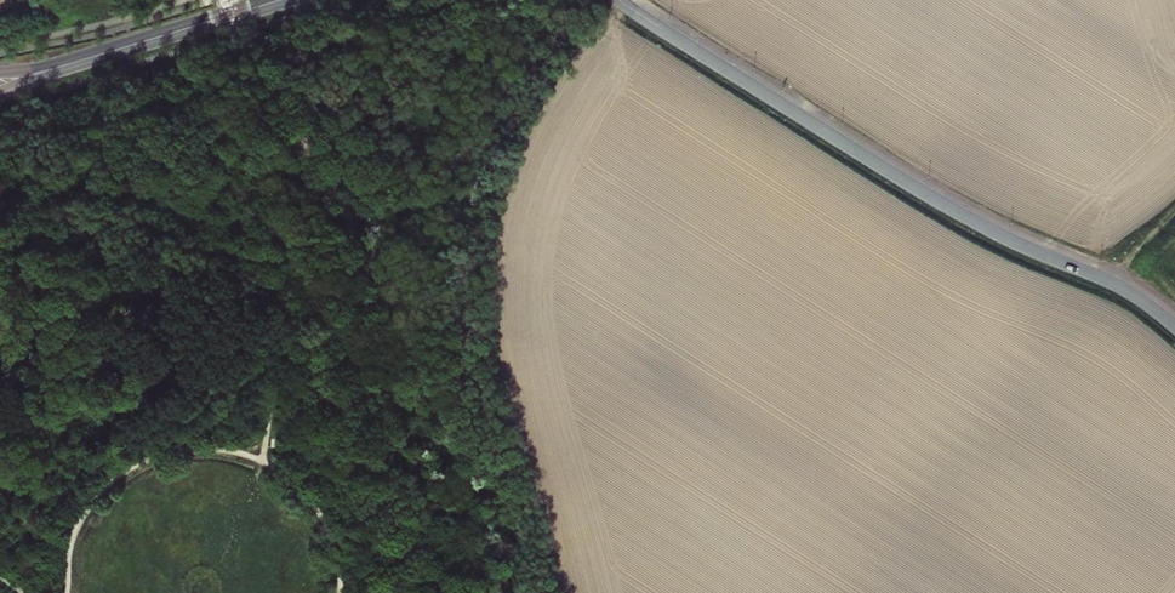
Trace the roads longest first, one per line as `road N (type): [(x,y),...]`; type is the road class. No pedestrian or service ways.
road 1 (tertiary): [(620,0),(945,205),(1125,289),(1174,327)]
road 2 (primary): [(88,60),(280,0)]

